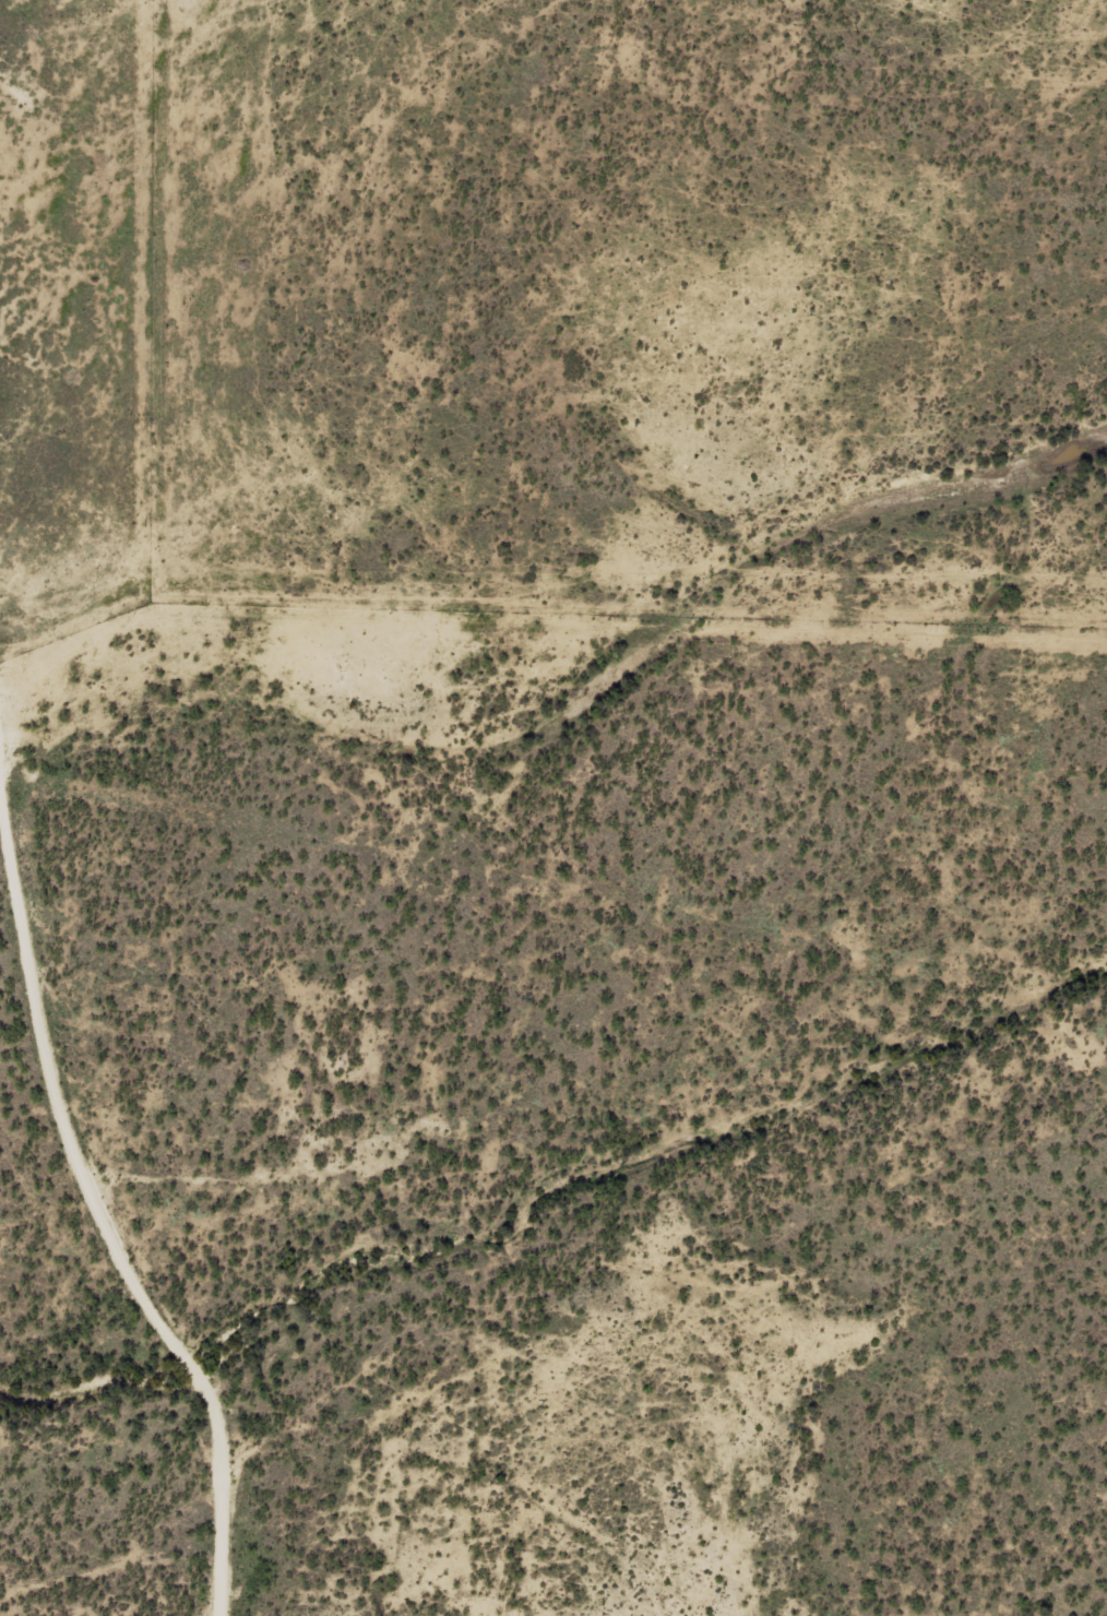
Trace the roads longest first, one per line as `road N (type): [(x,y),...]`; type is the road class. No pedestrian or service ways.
road 1 (track): [(0,416),(21,484),(32,792),(75,1006),(217,1275),(255,1368),(260,1615)]

